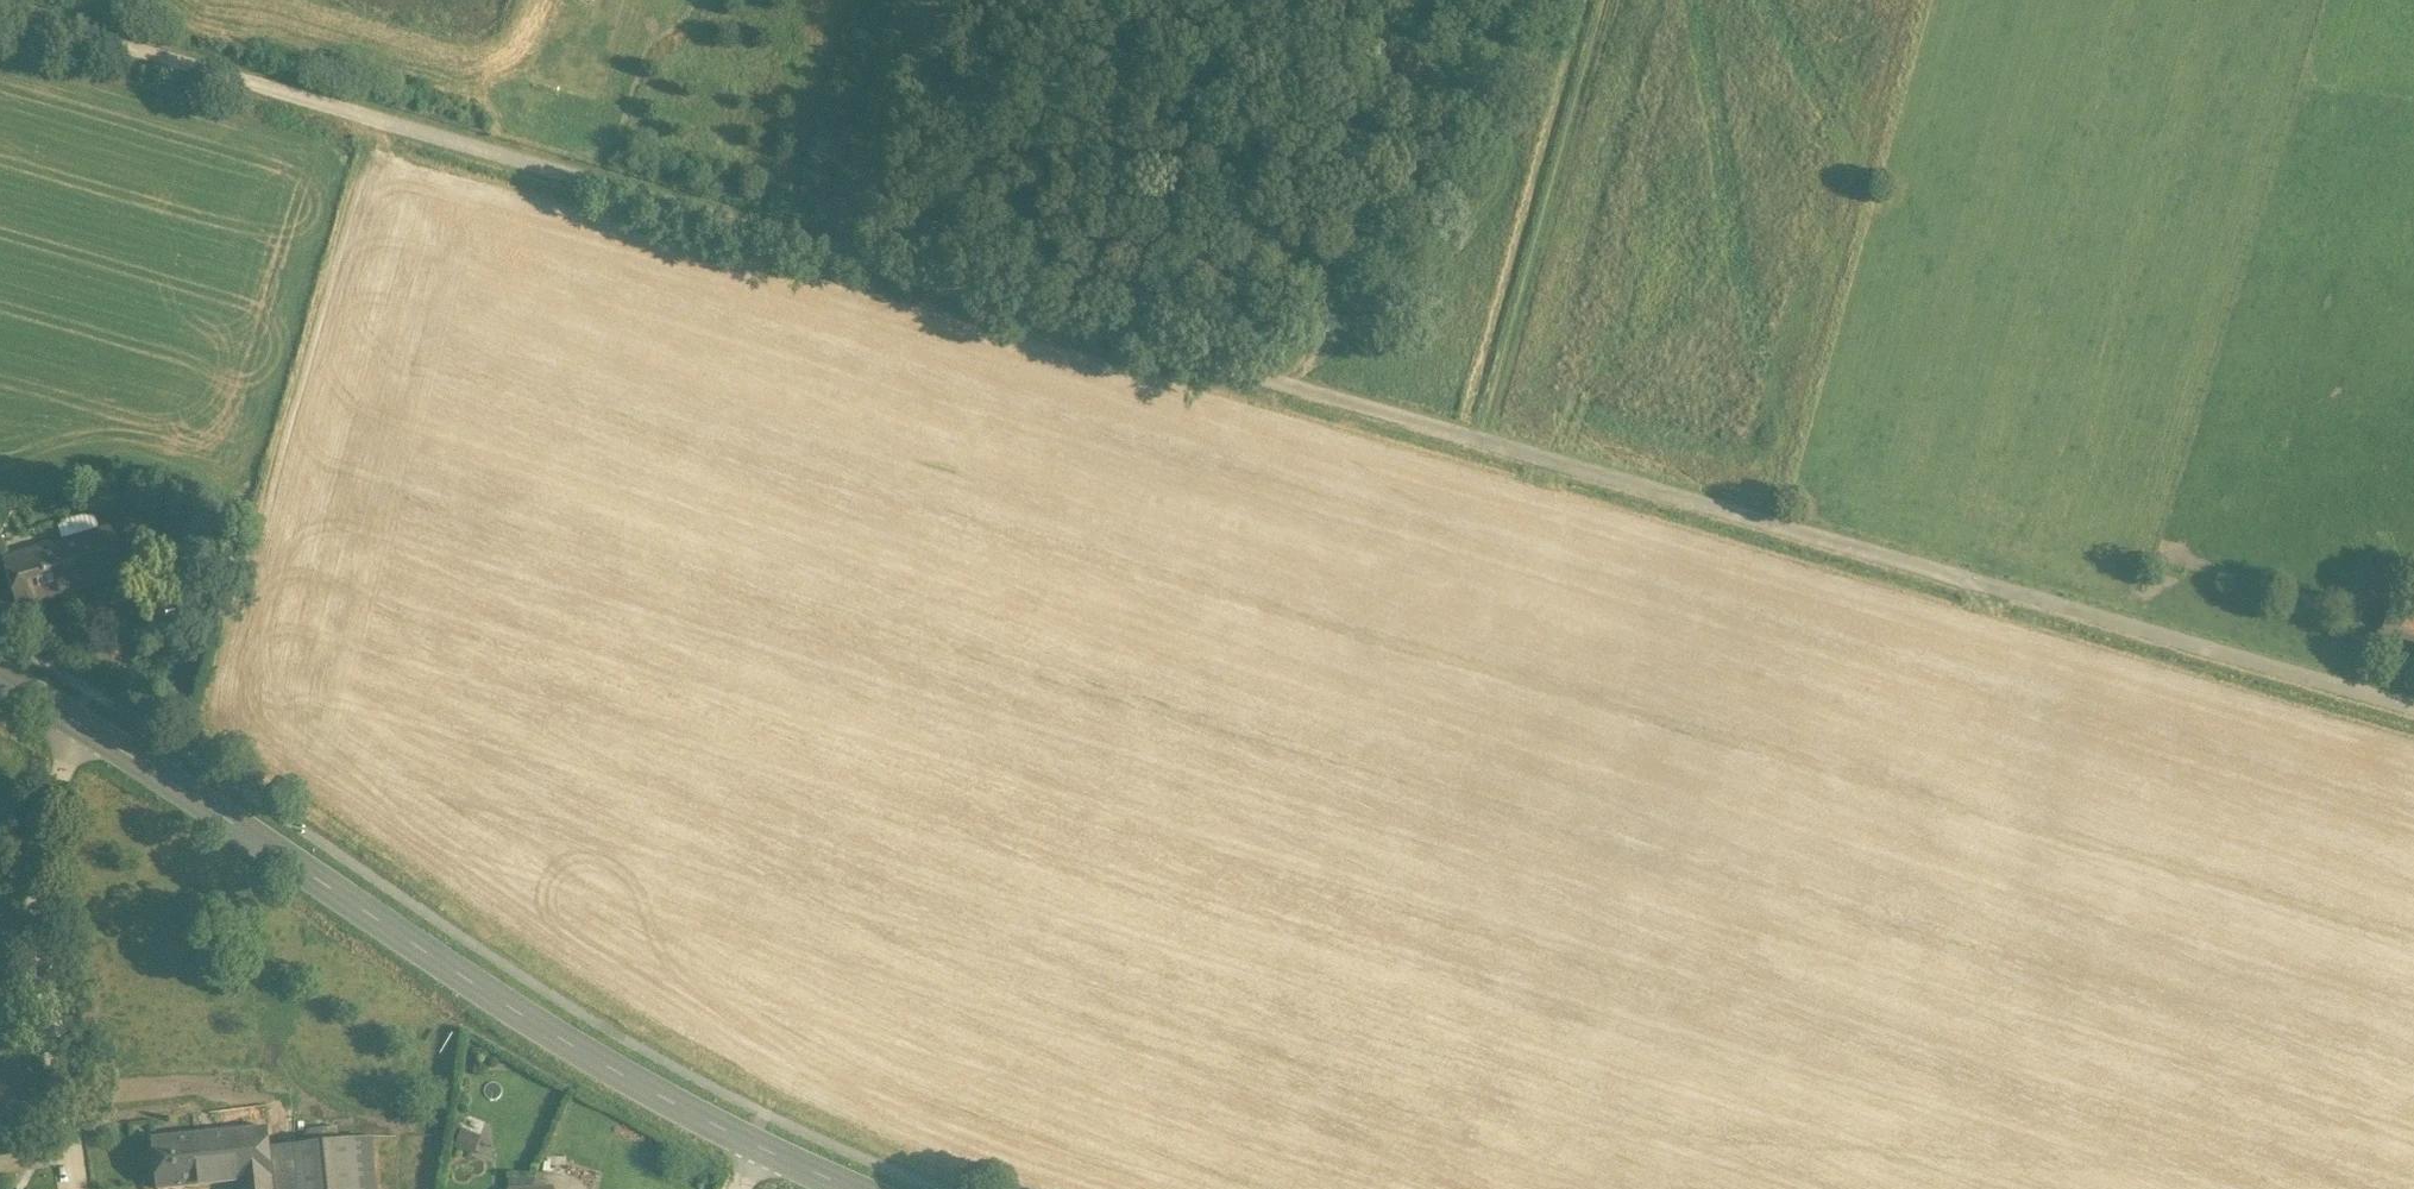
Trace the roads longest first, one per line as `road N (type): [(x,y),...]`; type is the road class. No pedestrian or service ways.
road 1 (track): [(2413,706),(0,12)]
road 2 (secondary): [(0,680),(70,715),(616,1074),(762,1153)]
road 3 (track): [(80,1188),(50,987),(47,857),(70,715)]

